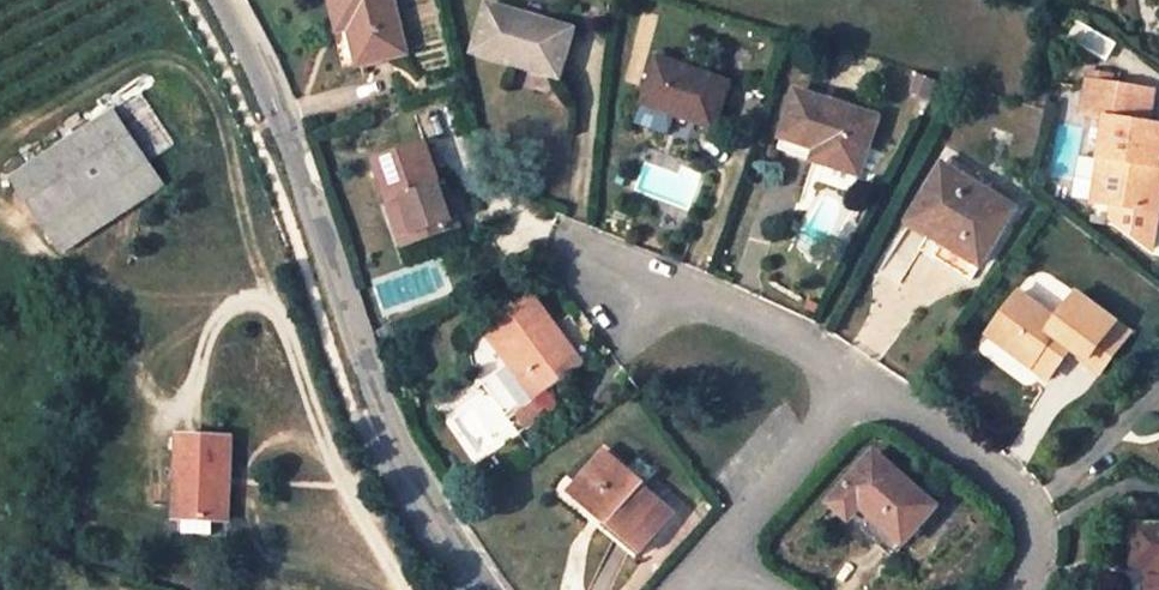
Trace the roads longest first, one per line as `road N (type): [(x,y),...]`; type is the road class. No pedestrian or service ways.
road 1 (unclassified): [(221,0),(271,90),(380,402),(484,589)]
road 2 (residential): [(1024,589),(1042,542),(1033,505),(1008,478),(870,385)]
road 3 (residential): [(870,385),(689,291),(618,272)]
road 4 (residential): [(708,562),(830,409),(870,385)]

